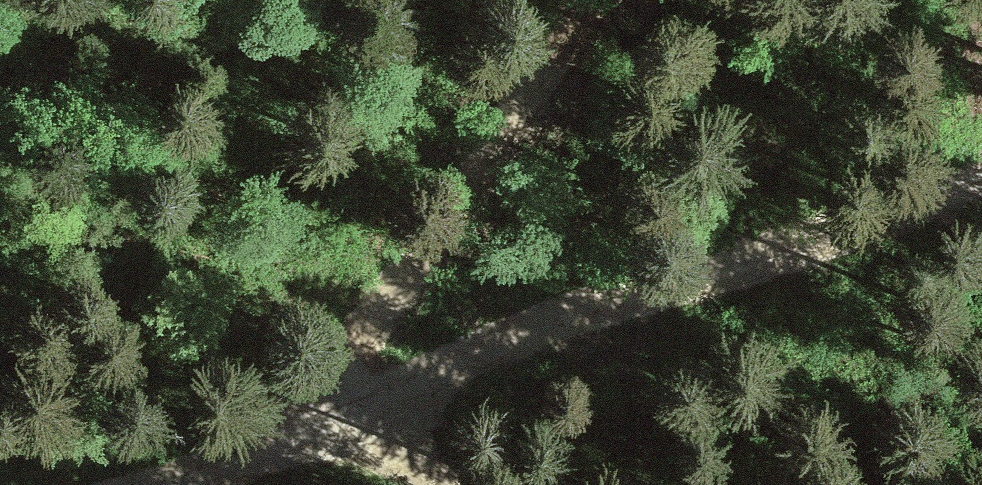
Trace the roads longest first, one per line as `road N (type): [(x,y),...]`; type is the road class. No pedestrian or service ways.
road 1 (track): [(981,178),(366,420),(160,484)]
road 2 (track): [(276,448),(448,225),(586,0)]

